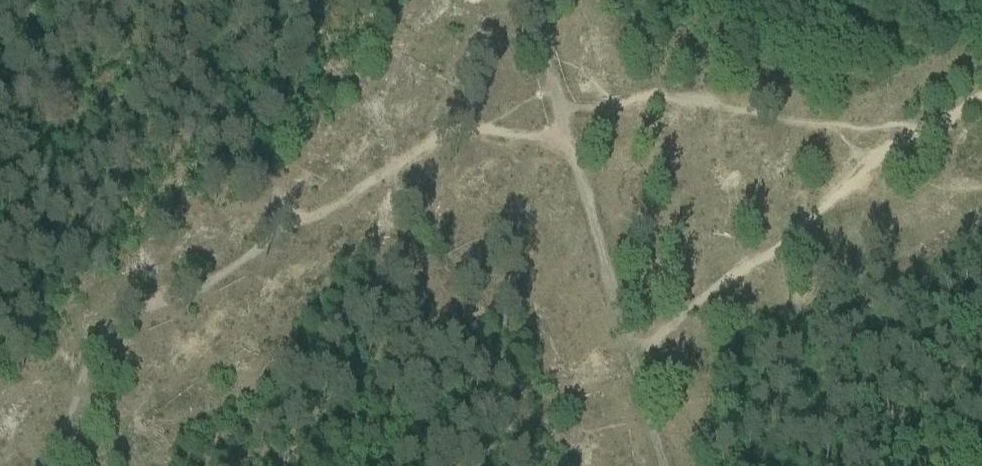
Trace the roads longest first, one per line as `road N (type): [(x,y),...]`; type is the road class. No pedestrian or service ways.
road 1 (track): [(553,86),(138,314),(112,337),(37,465)]
road 2 (track): [(302,227),(215,102),(173,0)]
road 3 (track): [(561,111),(633,352)]

